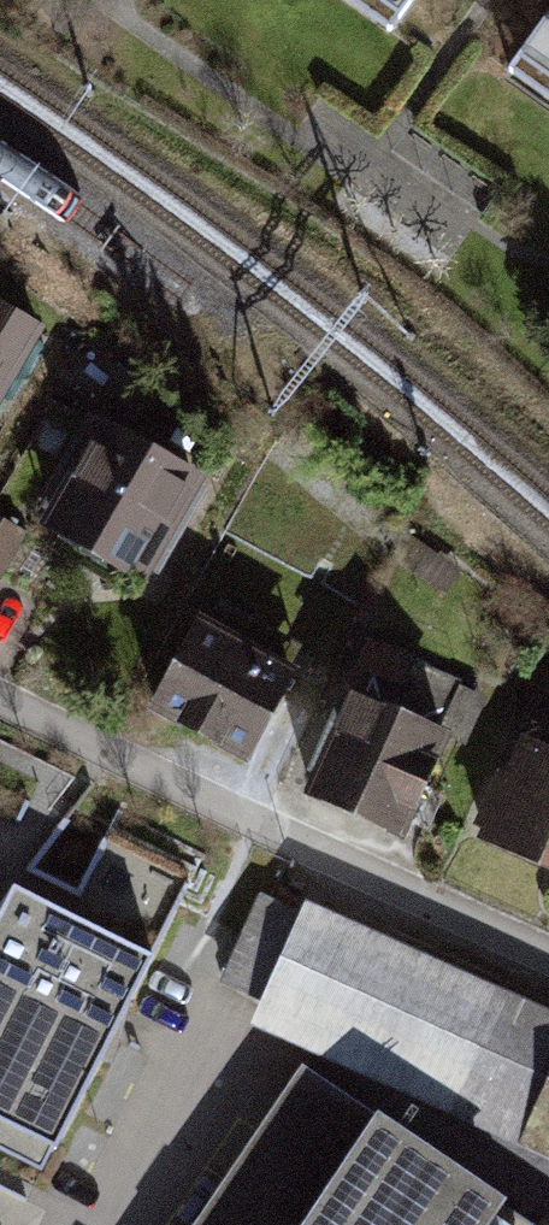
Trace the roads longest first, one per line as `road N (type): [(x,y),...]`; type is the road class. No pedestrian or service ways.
road 1 (residential): [(548,960),(0,704)]
road 2 (residential): [(115,1224),(216,1020)]

